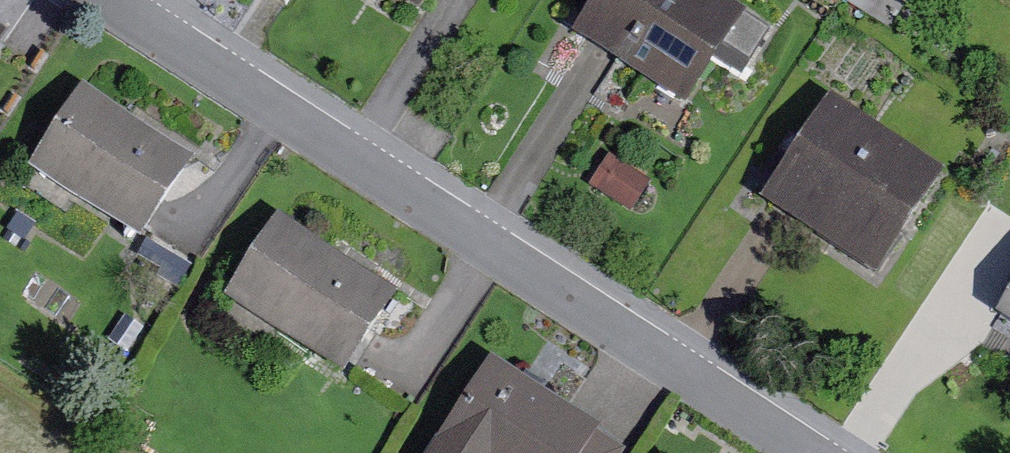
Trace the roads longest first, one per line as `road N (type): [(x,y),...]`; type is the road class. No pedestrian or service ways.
road 1 (residential): [(810,452),(117,0)]

